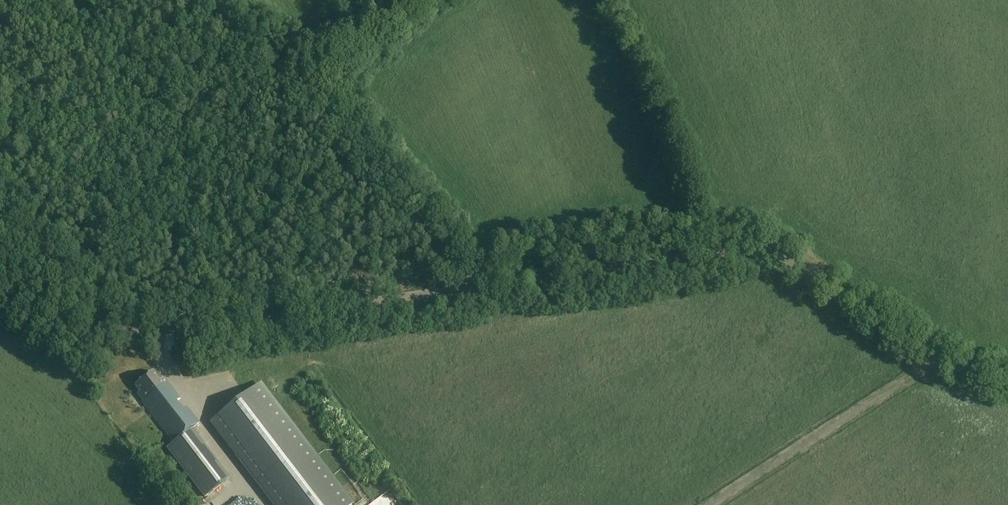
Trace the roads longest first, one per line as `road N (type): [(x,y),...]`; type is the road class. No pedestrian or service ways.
road 1 (tertiary): [(1007,373),(958,365),(795,263),(754,250),(129,331),(93,306),(0,184)]
road 2 (track): [(489,285),(223,0)]
road 3 (track): [(935,354),(704,504)]

